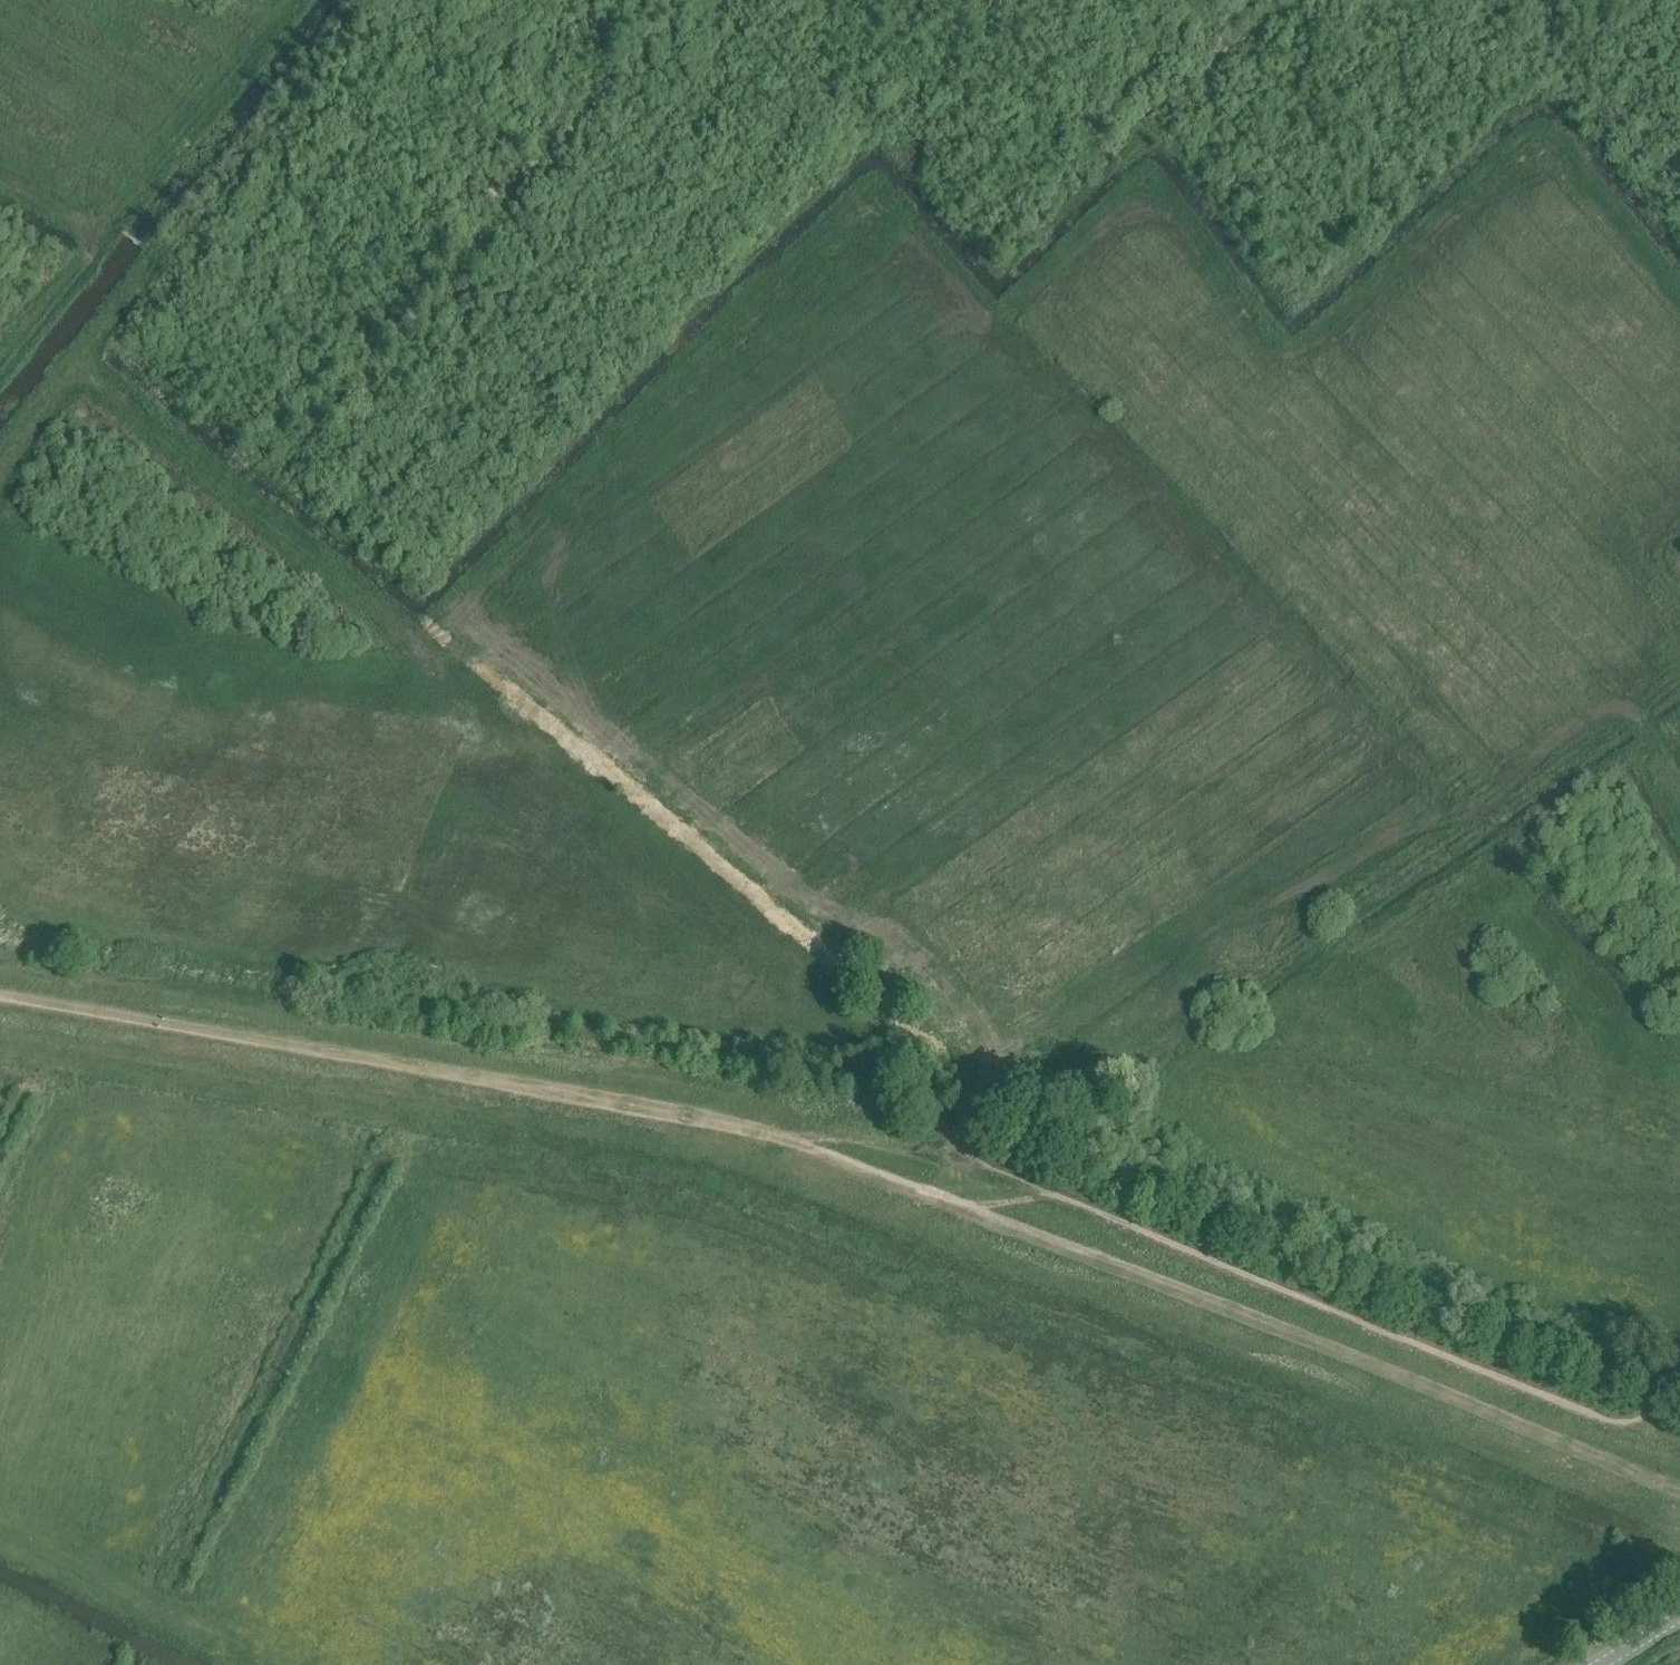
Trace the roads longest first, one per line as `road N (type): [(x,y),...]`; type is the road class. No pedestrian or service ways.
road 1 (track): [(0,994),(750,1125),(979,1210)]
road 2 (track): [(979,1210),(1679,1491)]

